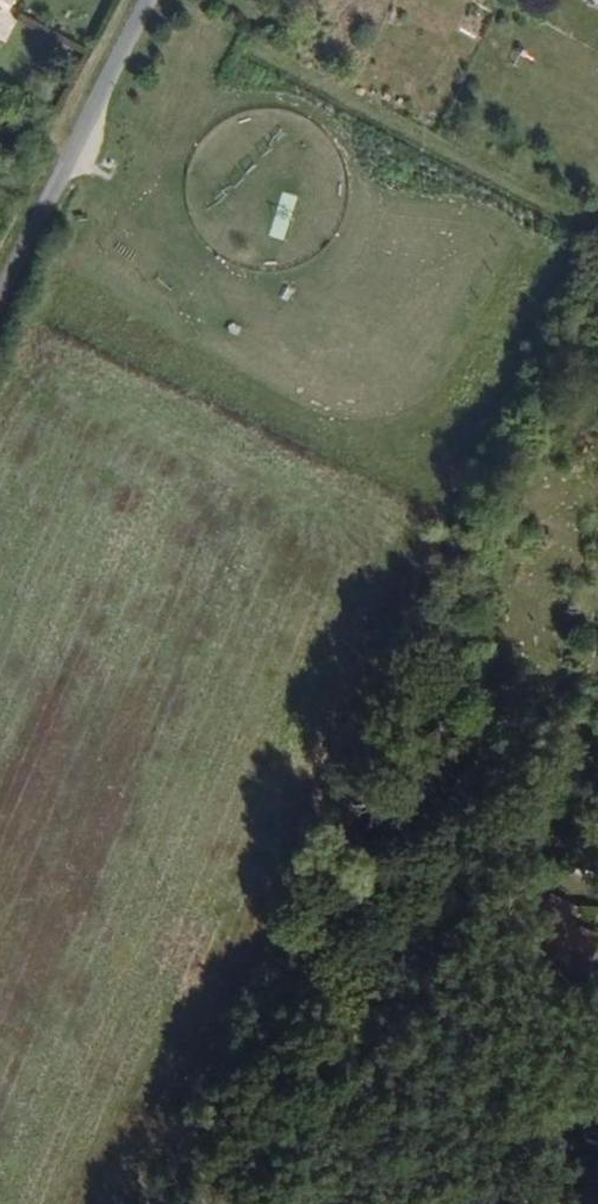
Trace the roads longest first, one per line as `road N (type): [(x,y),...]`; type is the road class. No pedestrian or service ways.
road 1 (residential): [(150,0),(0,301)]

